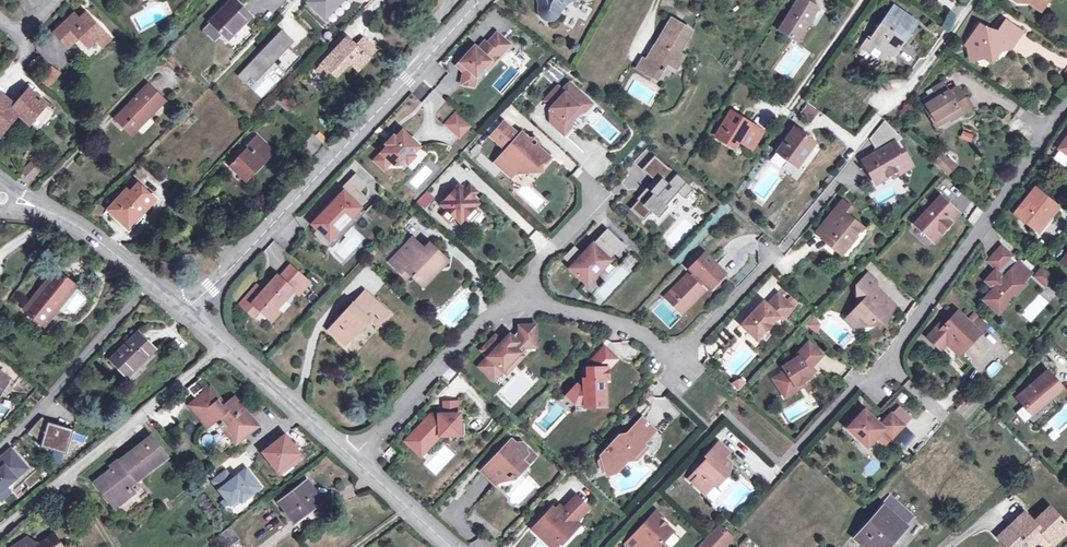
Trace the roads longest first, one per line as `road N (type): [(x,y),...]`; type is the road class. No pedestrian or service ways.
road 1 (tertiary): [(187,314),(418,62)]
road 2 (residential): [(1066,102),(873,380)]
road 3 (residential): [(515,299),(626,324),(676,364),(774,255)]
road 4 (residential): [(226,345),(0,533)]
road 5 (residential): [(351,457),(515,299)]
road 6 (tertiary): [(1,197),(74,225),(187,314)]
road 7 (tertiary): [(226,345),(351,457)]
road 8 (residential): [(515,299),(604,192)]
road 9 (tertiary): [(351,457),(448,546)]

